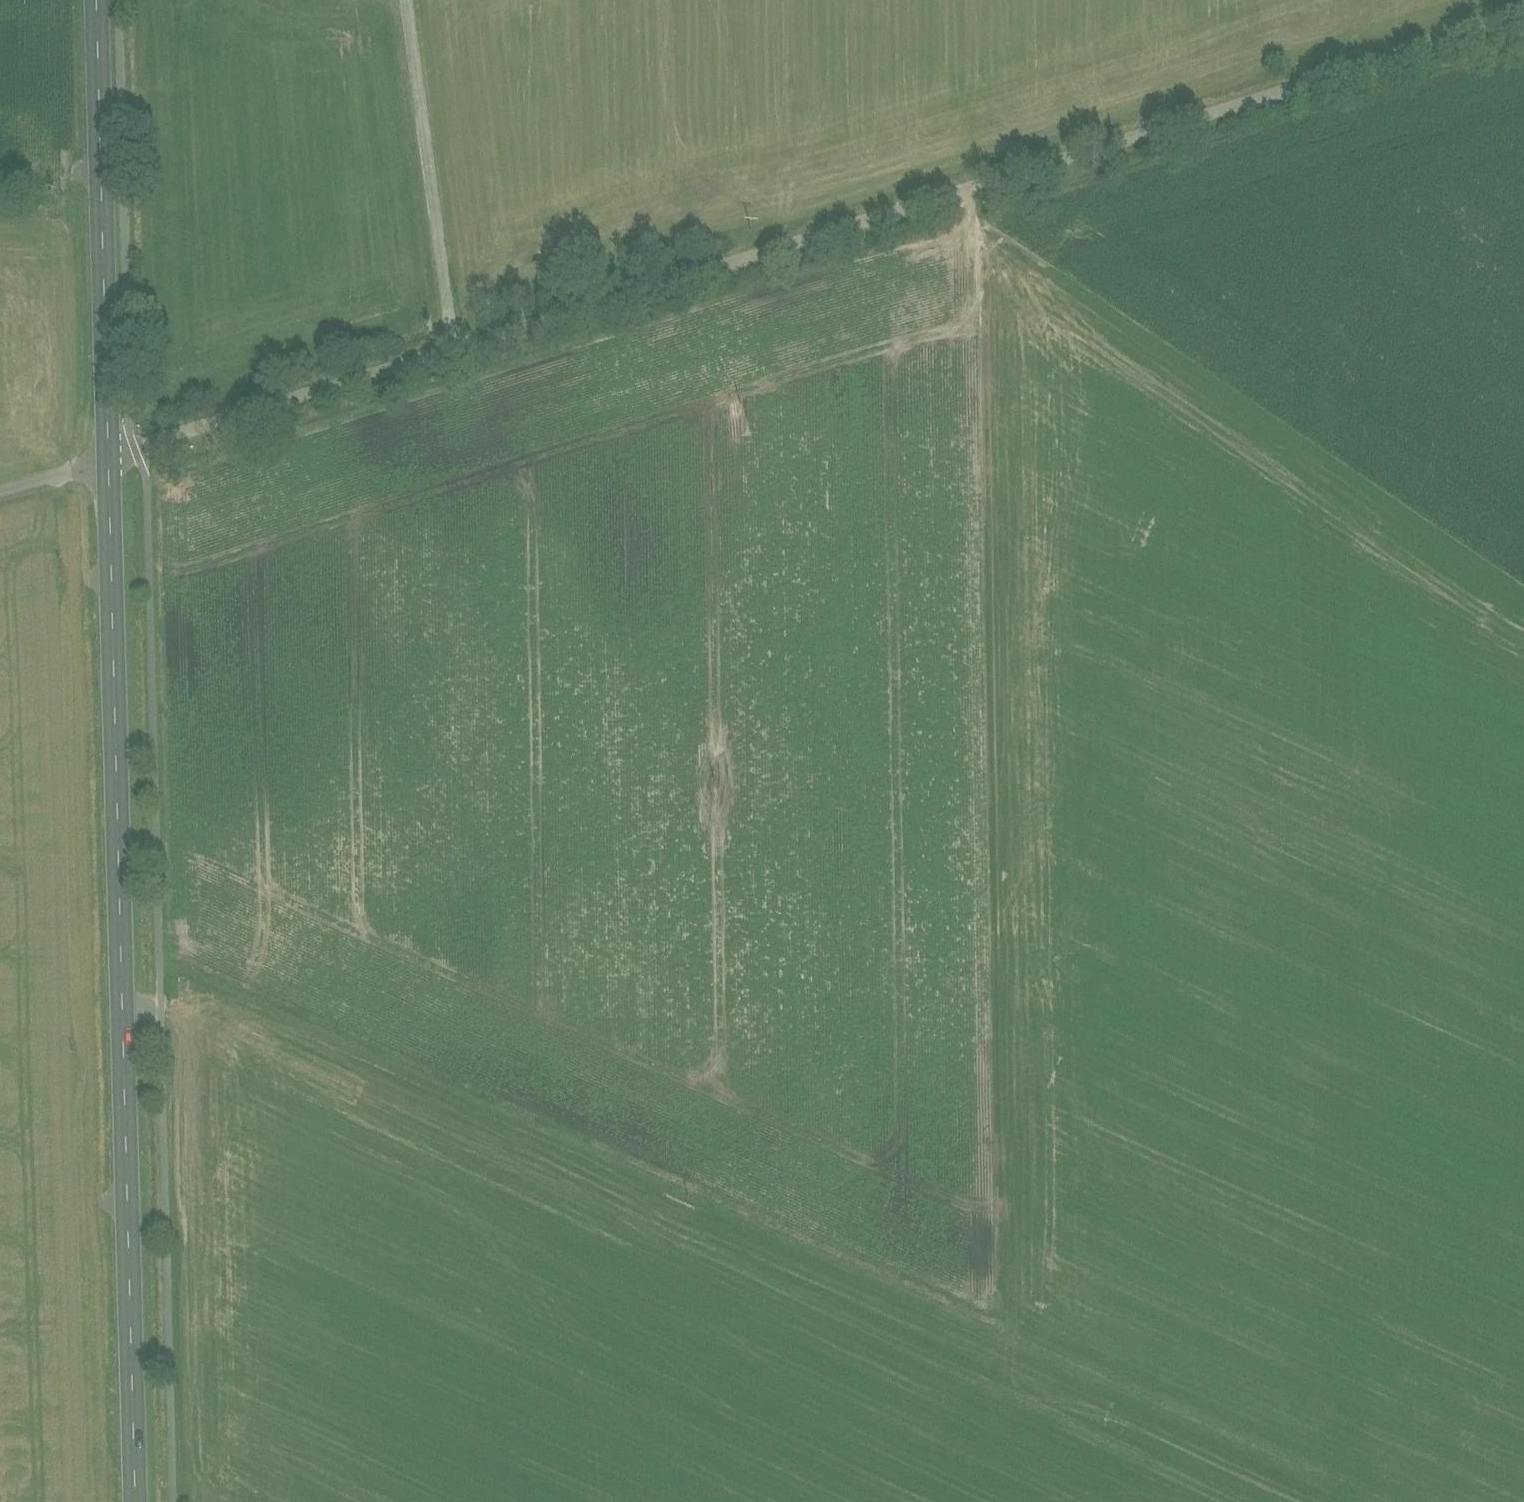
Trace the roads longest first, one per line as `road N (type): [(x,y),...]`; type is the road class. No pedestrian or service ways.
road 1 (residential): [(110,454),(1523,15)]
road 2 (tertiary): [(110,454),(137,1501)]
road 3 (tertiary): [(98,0),(110,454)]

